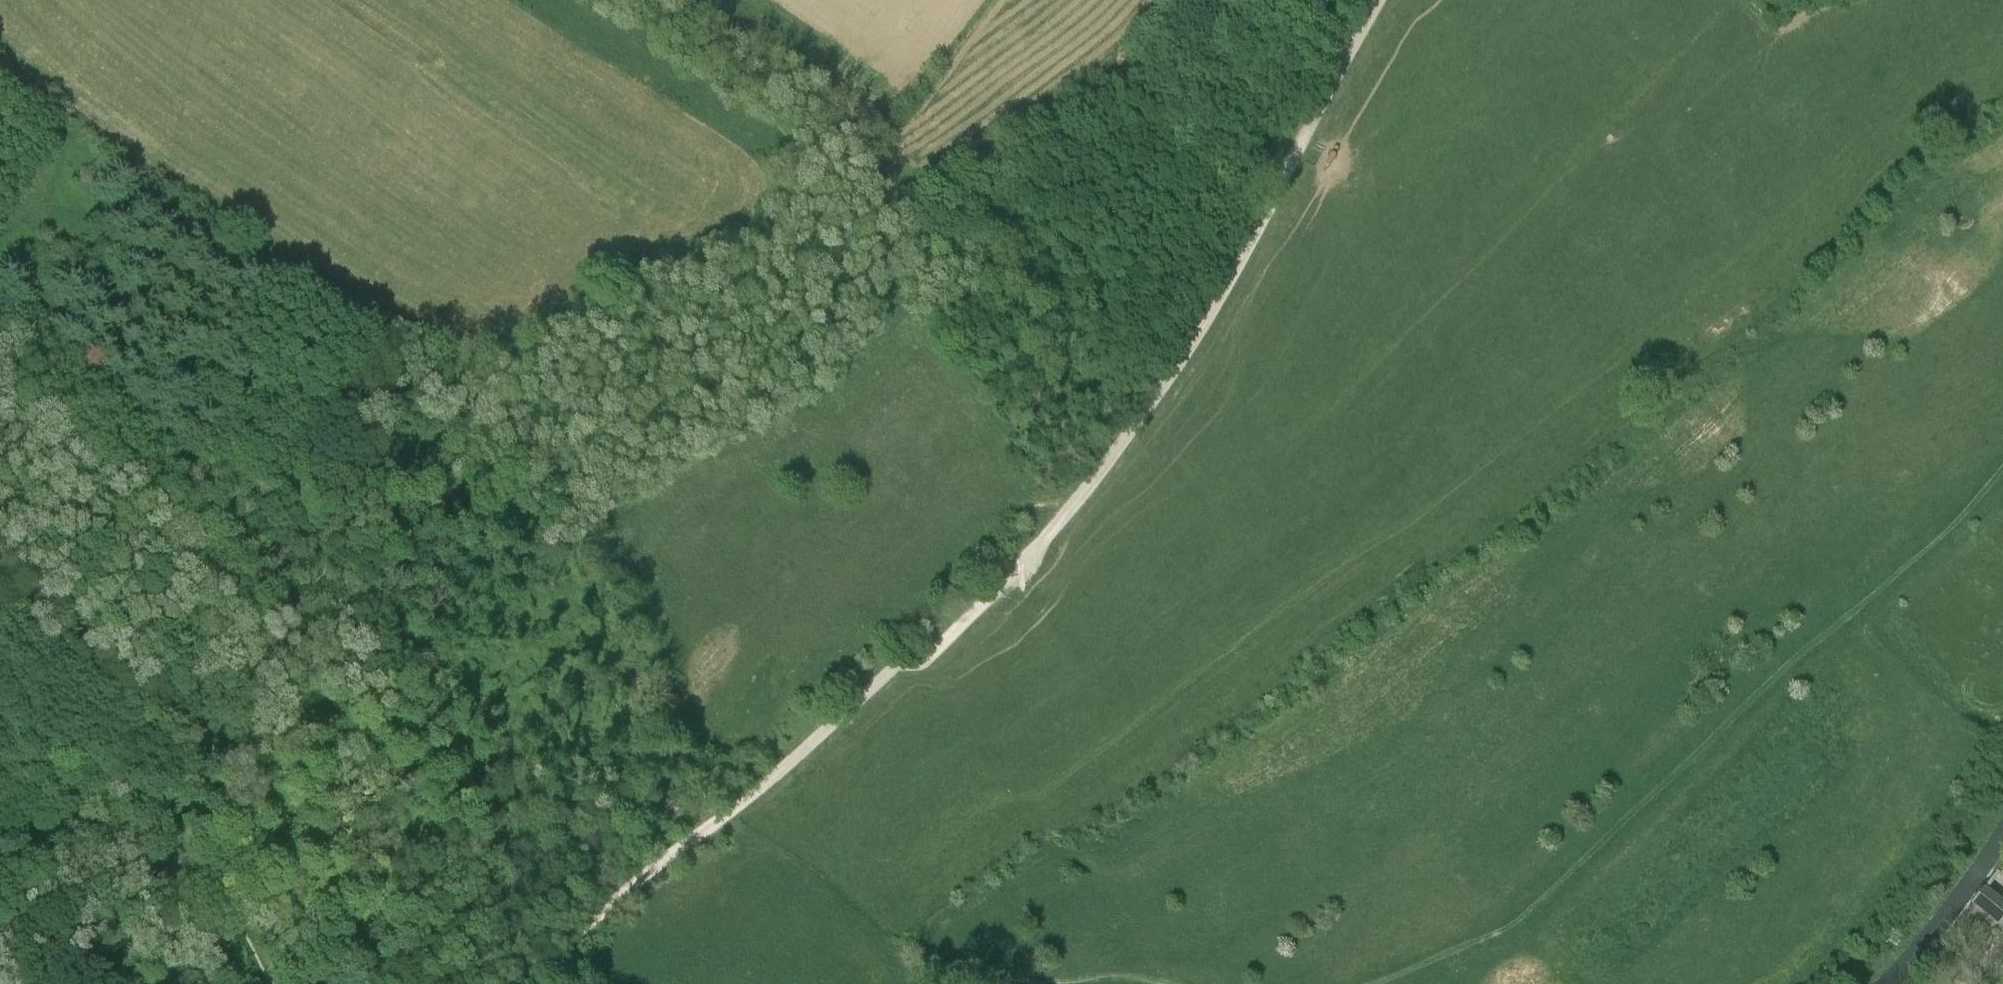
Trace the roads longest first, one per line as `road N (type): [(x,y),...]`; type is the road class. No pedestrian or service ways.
road 1 (track): [(552,955),(856,701),(1064,495),(1217,277),(1367,0)]
road 2 (track): [(2002,434),(1497,898)]
road 3 (unclassified): [(2002,803),(1919,912),(1848,983)]

